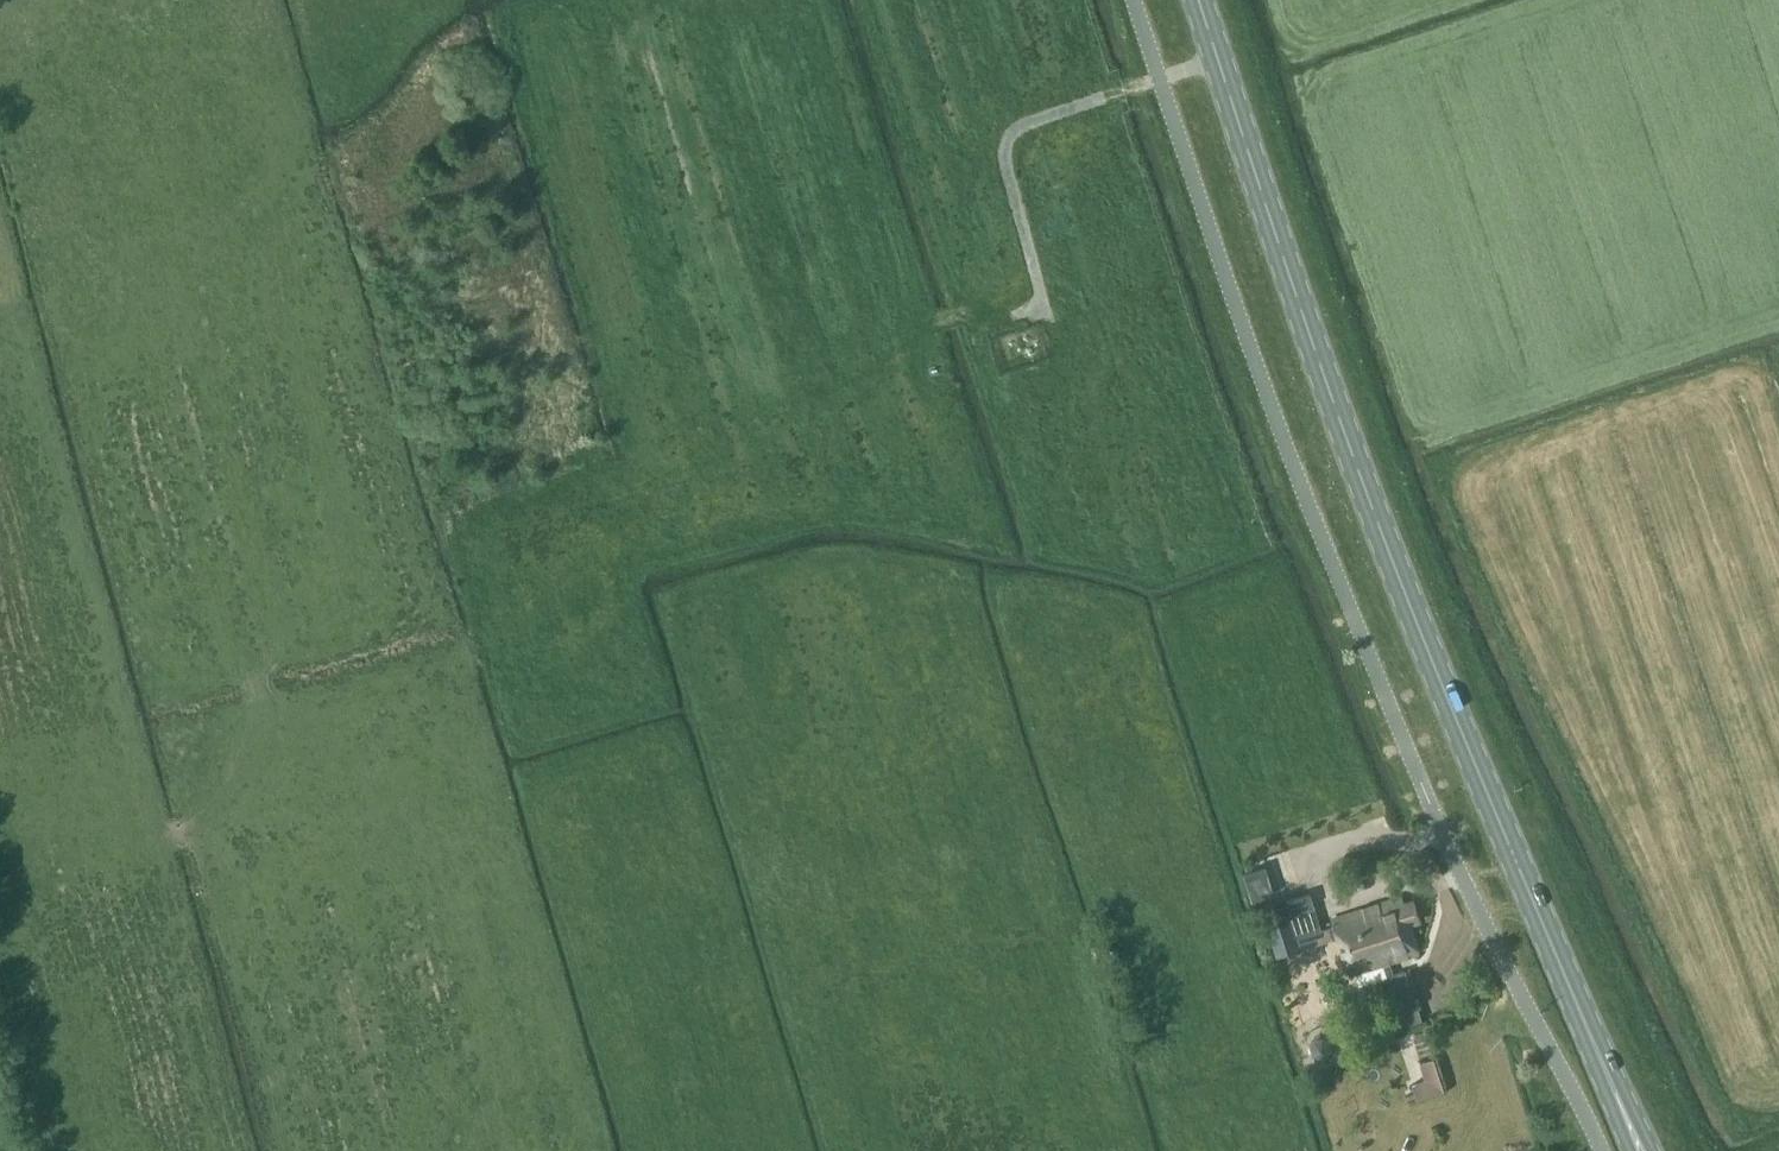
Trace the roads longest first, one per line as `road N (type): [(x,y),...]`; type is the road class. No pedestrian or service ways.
road 1 (primary): [(1623,1107),(1370,498),(1199,0)]
road 2 (unclassified): [(1439,821),(1603,1150)]

